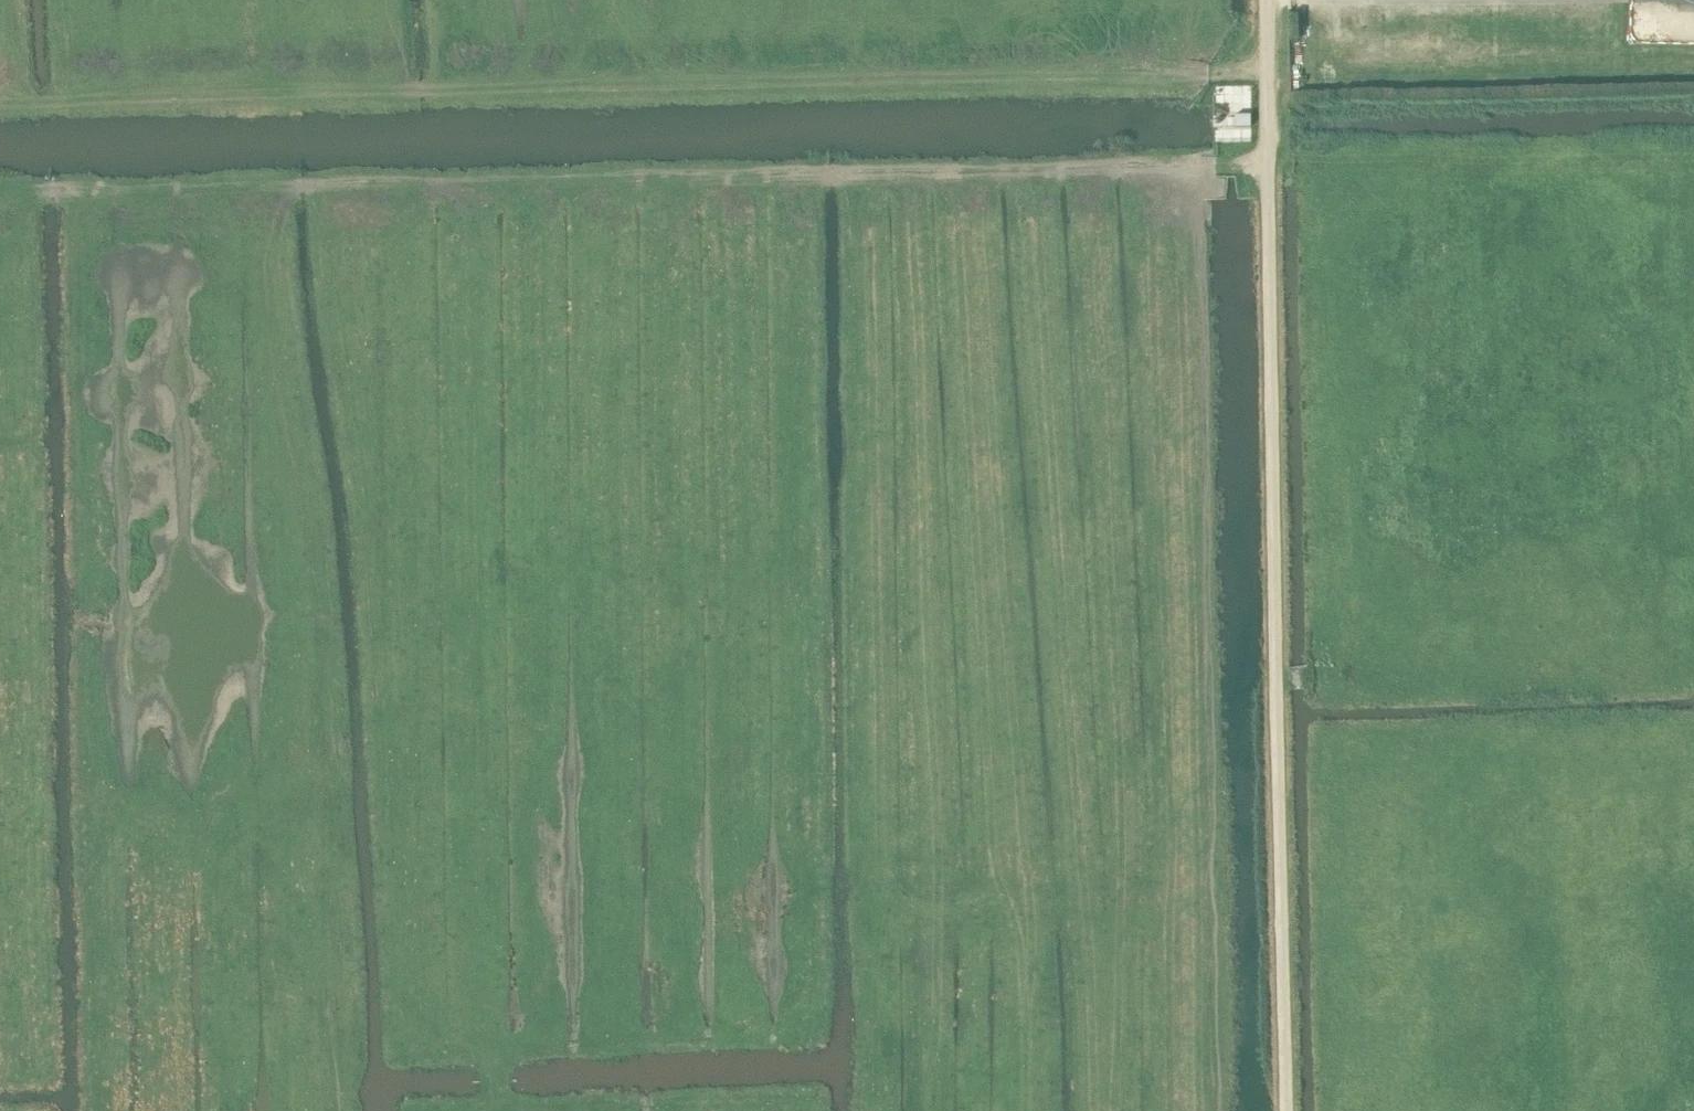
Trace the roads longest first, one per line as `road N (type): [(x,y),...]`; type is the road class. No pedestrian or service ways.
road 1 (unclassified): [(1286,1110),(1268,0)]

